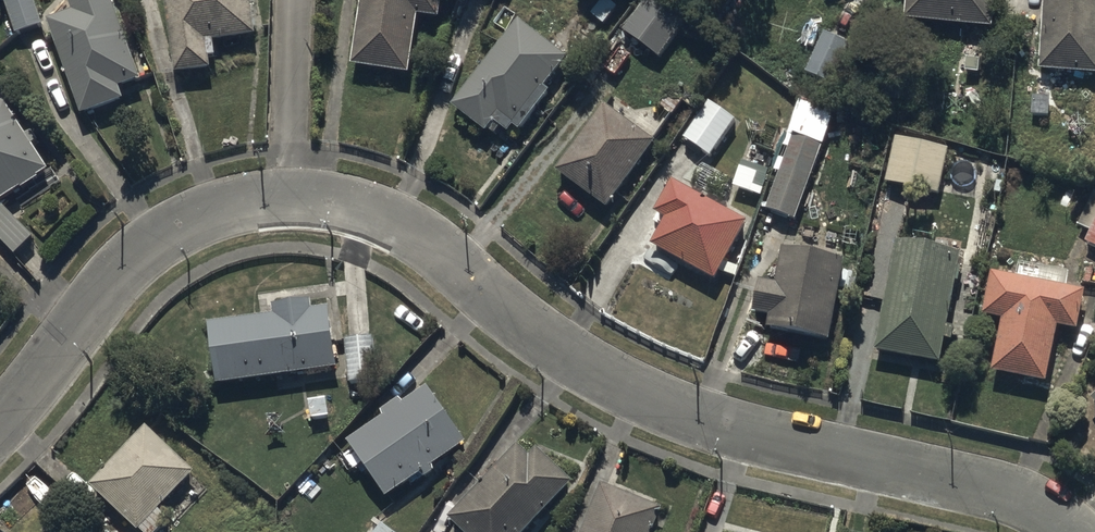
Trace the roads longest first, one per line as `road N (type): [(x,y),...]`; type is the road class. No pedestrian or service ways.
road 1 (residential): [(1069,531),(1041,508),(994,490),(743,430),(627,387),(547,341),(424,242),(355,206),(320,199),(256,201),(153,241),(0,424)]

